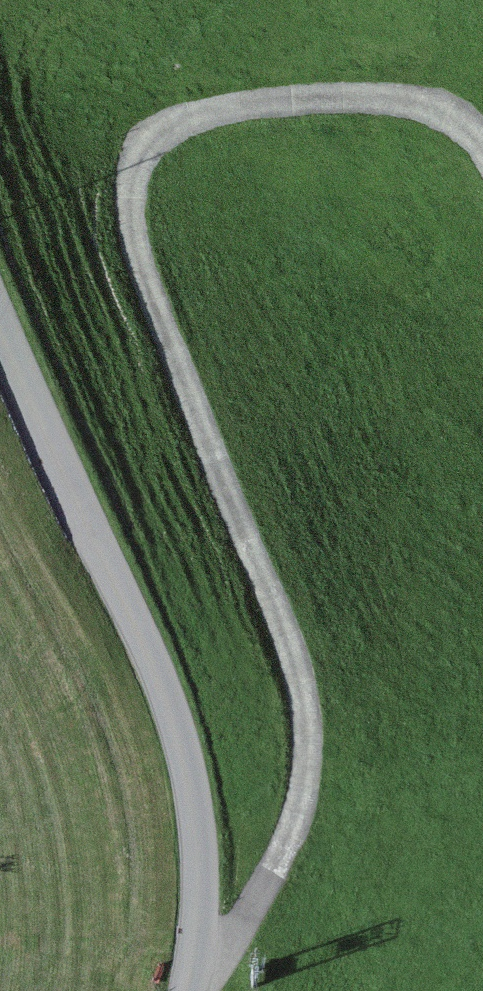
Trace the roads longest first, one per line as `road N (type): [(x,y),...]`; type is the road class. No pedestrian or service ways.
road 1 (track): [(482,144),(470,128),(406,106),(301,106),(190,123),(144,160),(136,233),(200,434),(302,696),(305,767),(296,817),(259,901),(243,922),(200,948)]
road 2 (unclassified): [(190,990),(204,846),(166,692),(0,310)]

